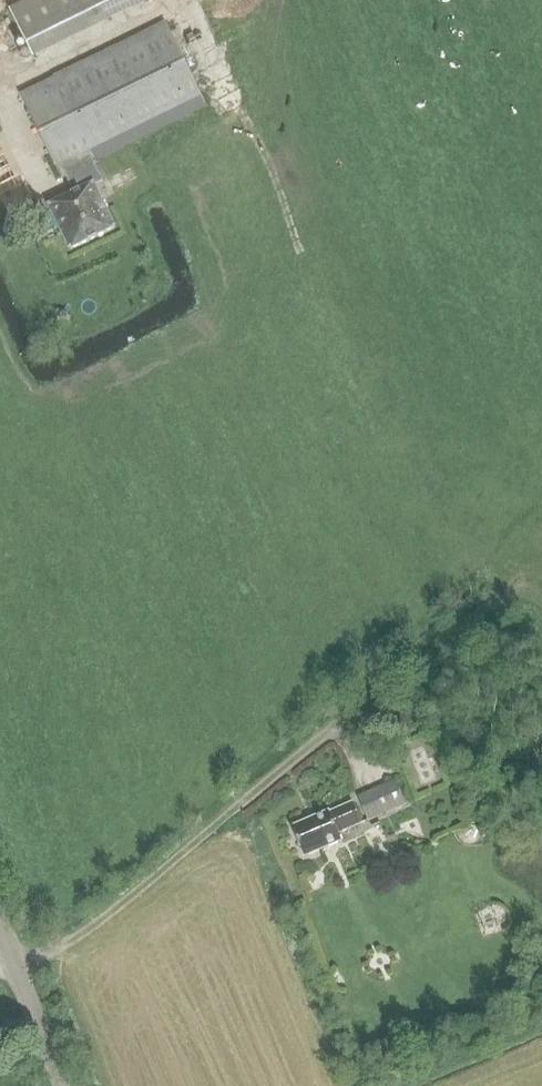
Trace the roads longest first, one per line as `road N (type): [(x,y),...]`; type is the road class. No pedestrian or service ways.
road 1 (tertiary): [(69,1085),(0,914)]

